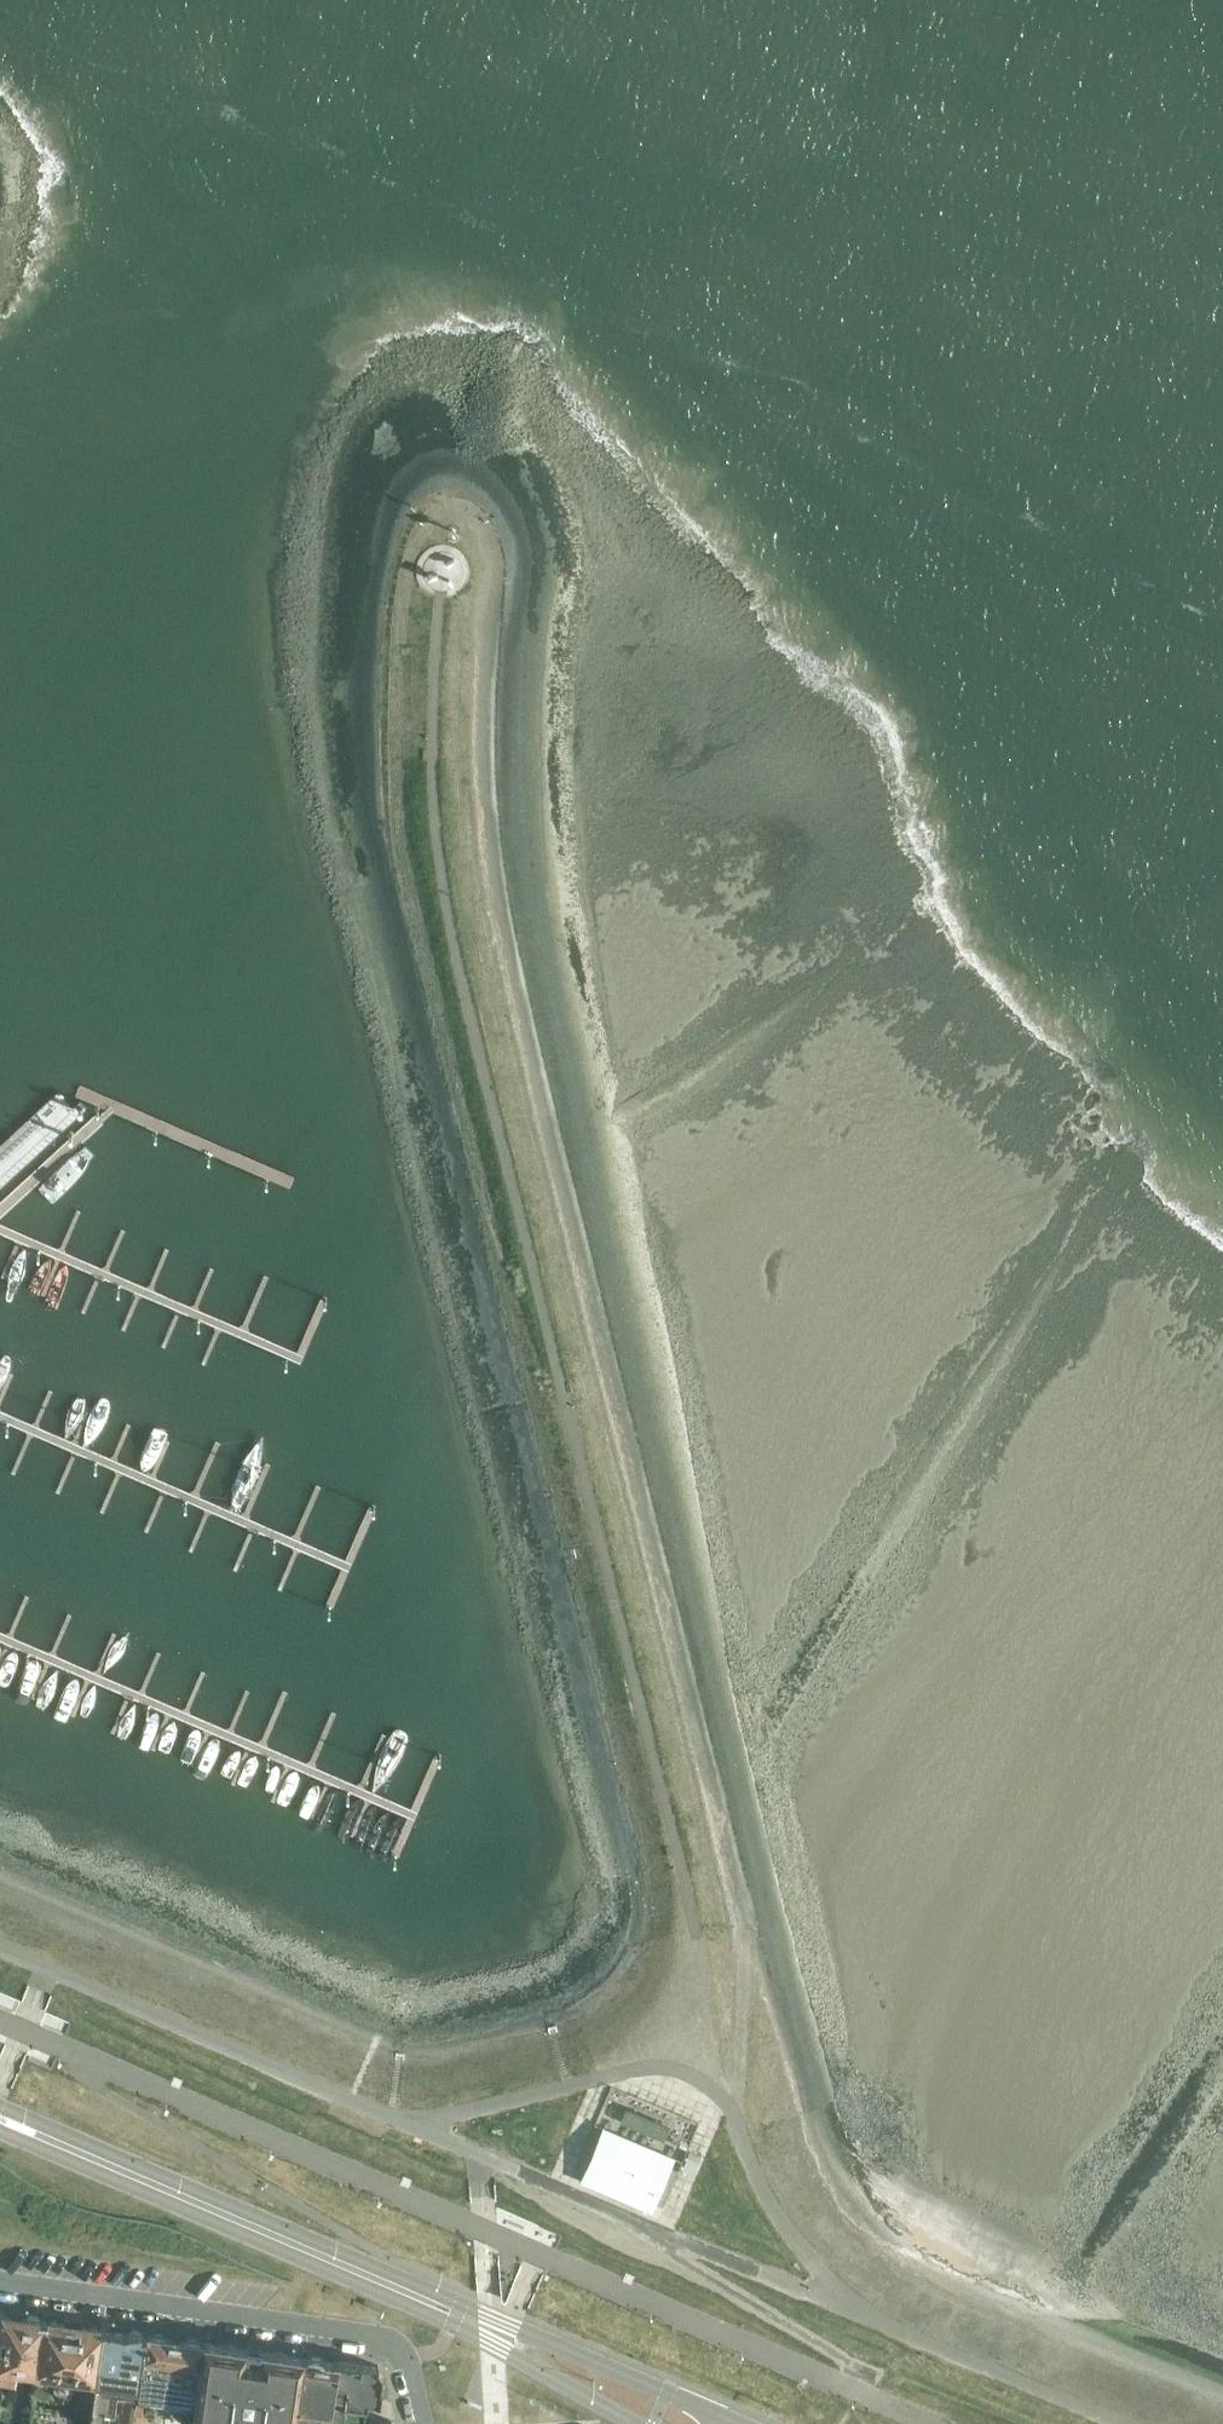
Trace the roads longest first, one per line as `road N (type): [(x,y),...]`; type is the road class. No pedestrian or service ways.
road 1 (secondary): [(456,2312),(0,2119)]
road 2 (residential): [(0,2288),(374,2347),(405,2362),(419,2423)]
road 3 (secondary): [(749,2423),(456,2312)]
road 4 (secondary): [(456,2312),(501,2348),(635,2423)]

